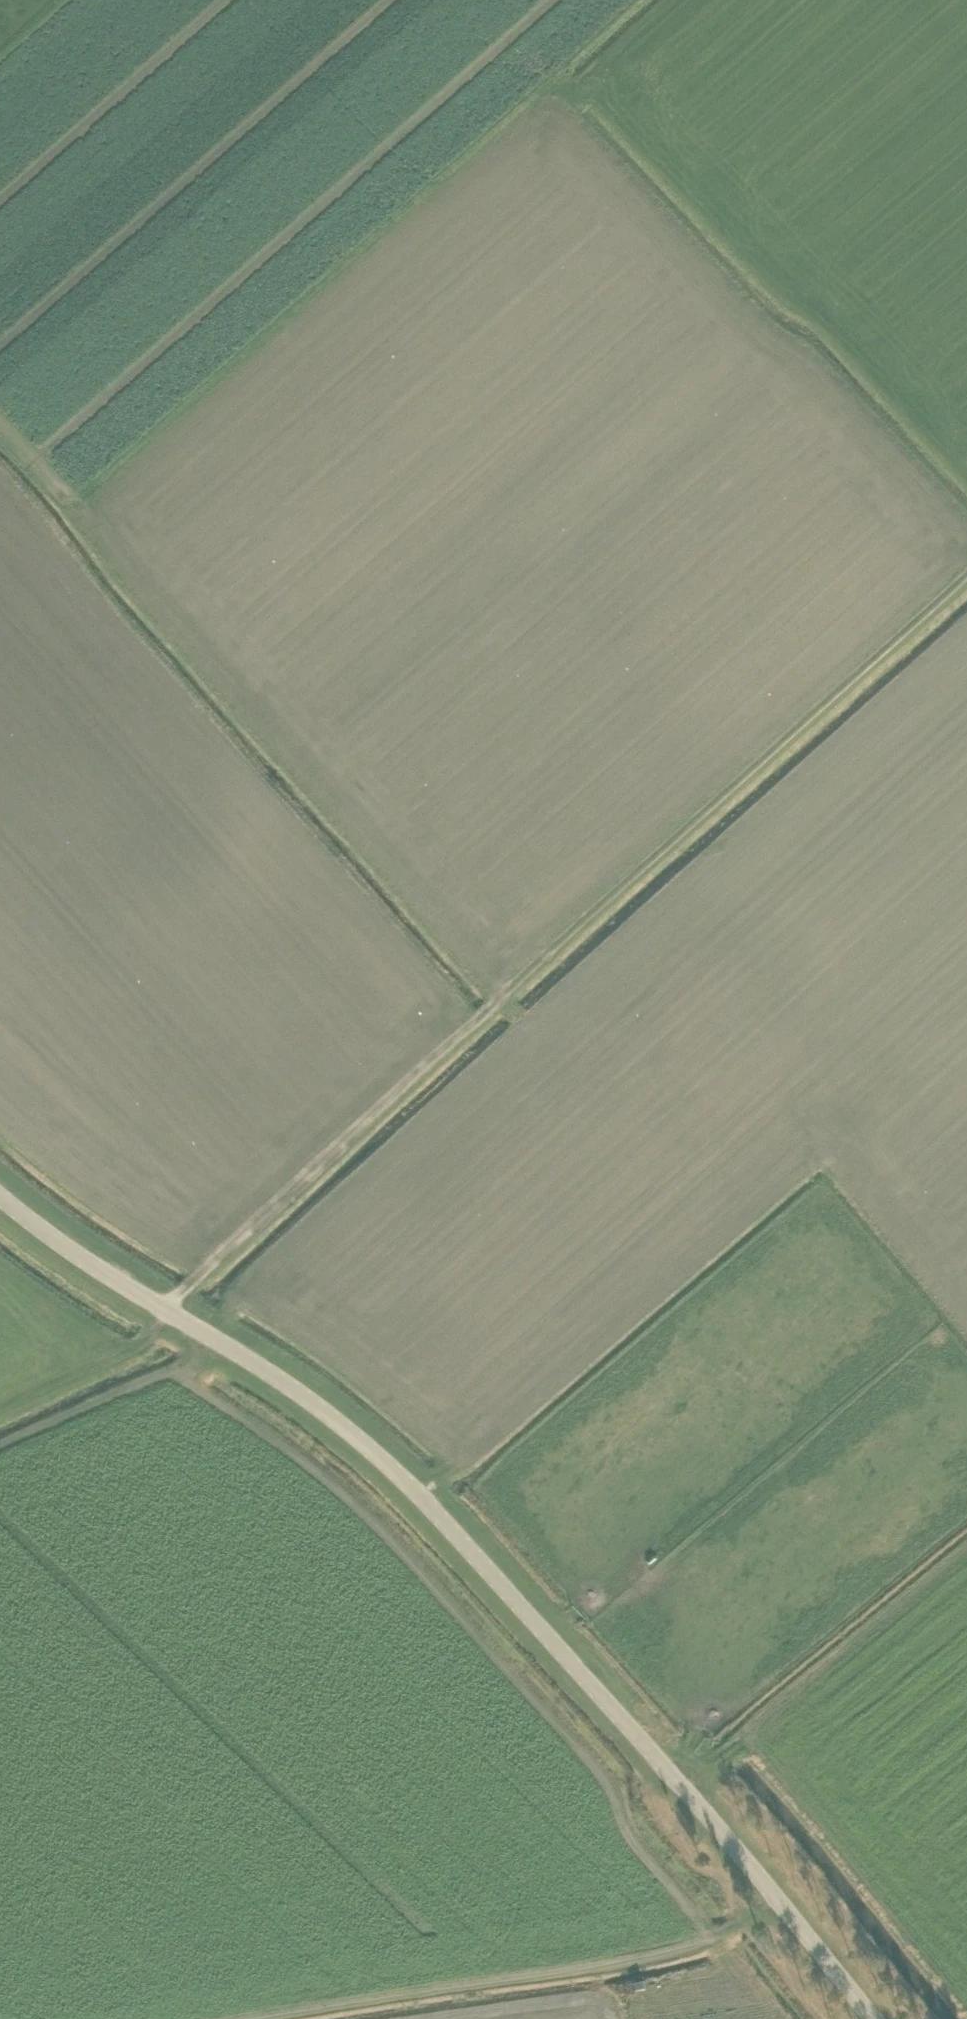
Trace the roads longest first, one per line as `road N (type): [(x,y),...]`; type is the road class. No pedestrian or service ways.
road 1 (tertiary): [(876,2018),(657,1759),(395,1472),(327,1413),(83,1260),(0,1197)]
road 2 (track): [(169,1314),(441,1054),(966,579)]

